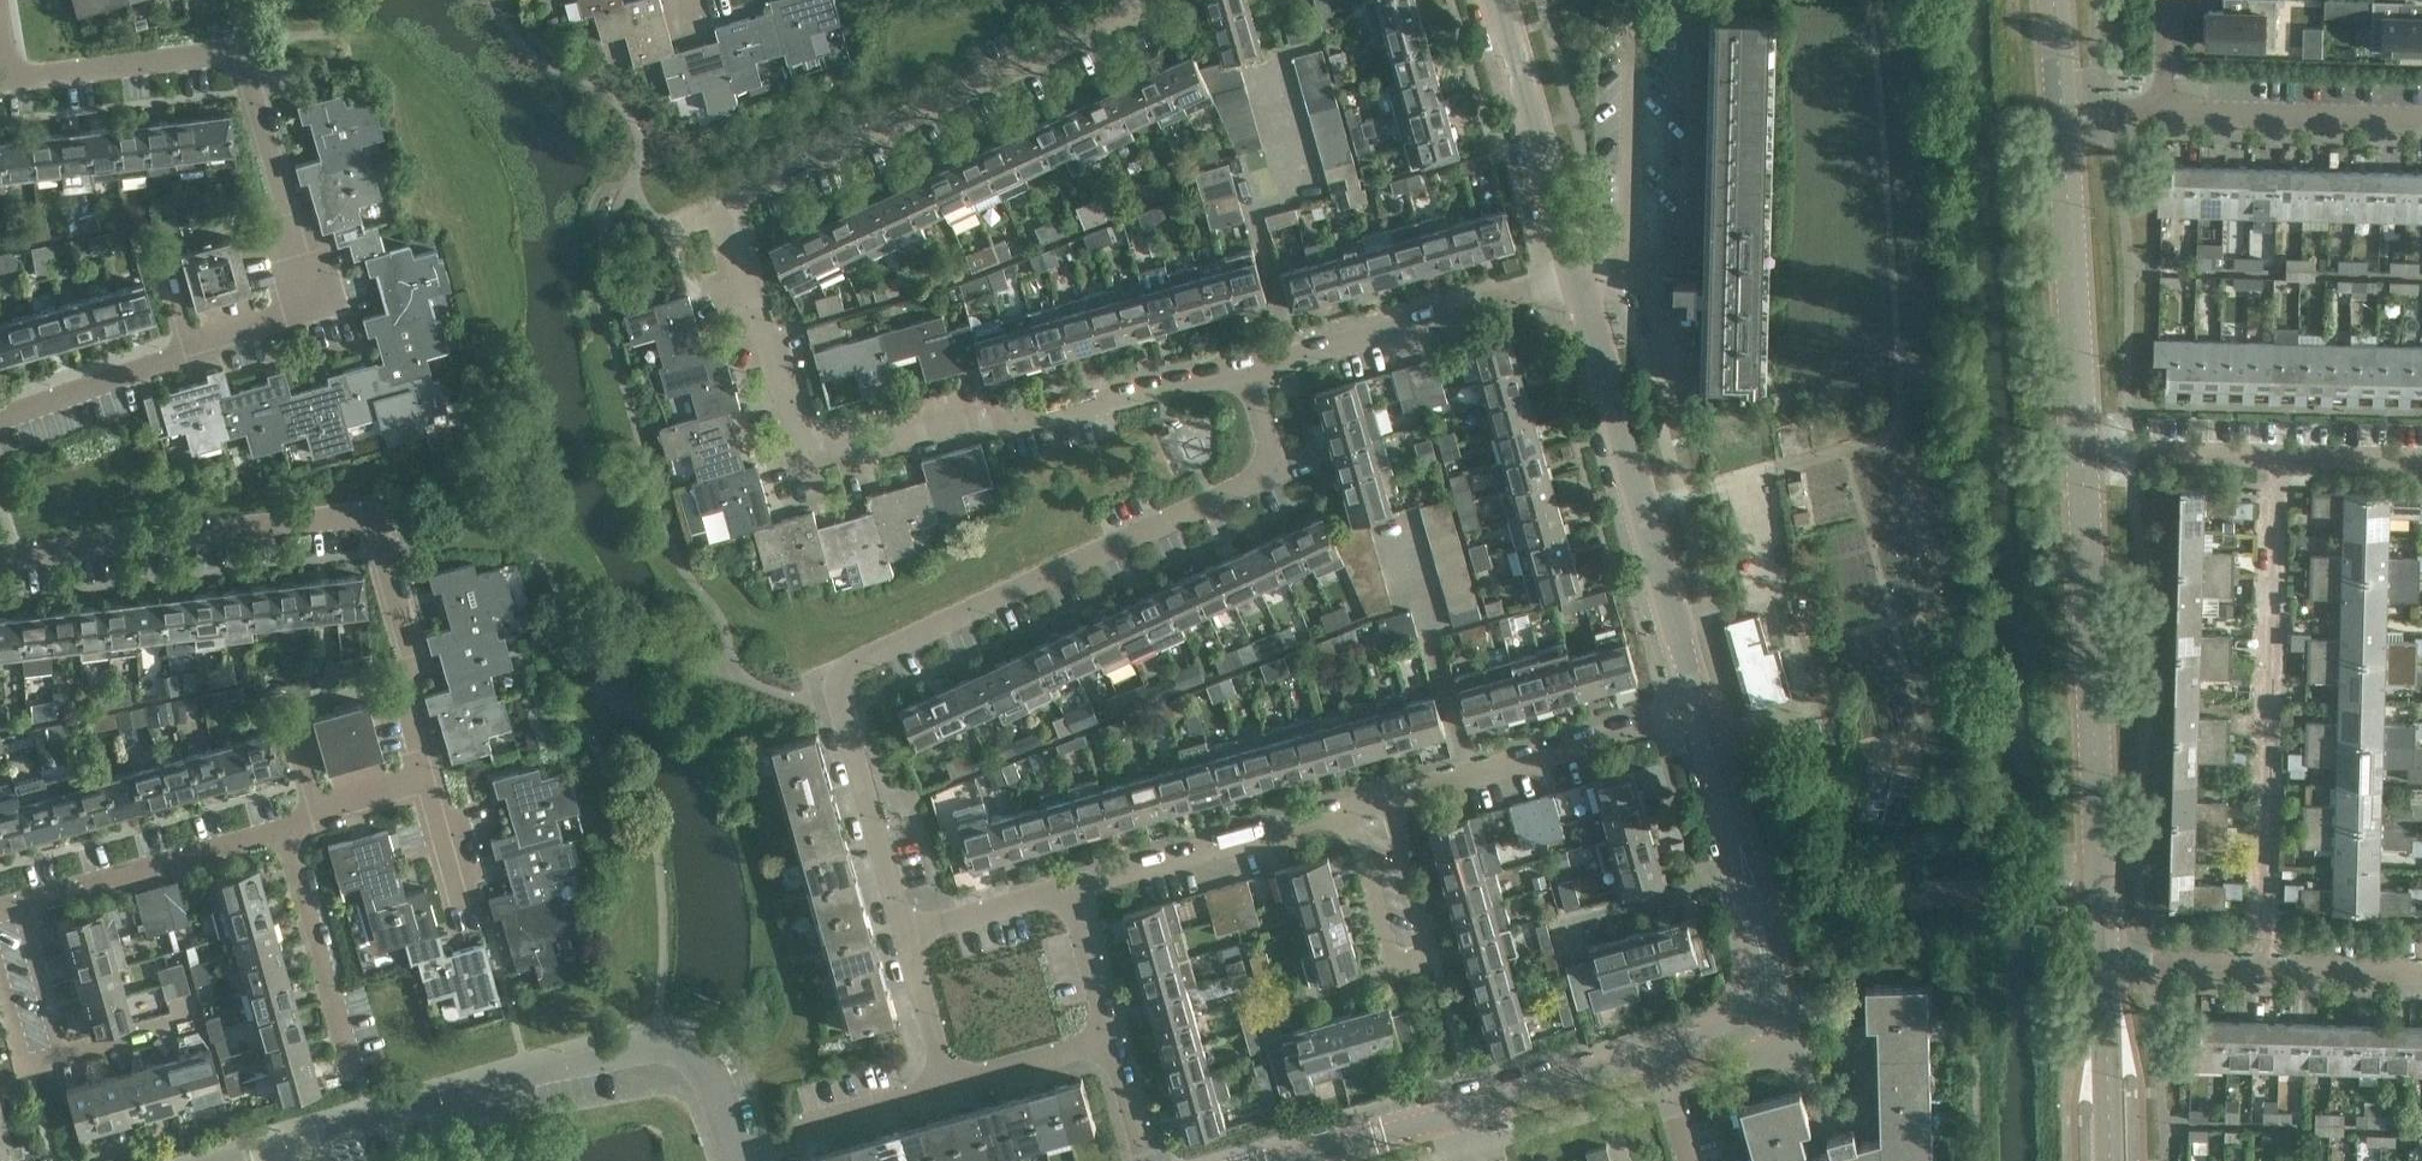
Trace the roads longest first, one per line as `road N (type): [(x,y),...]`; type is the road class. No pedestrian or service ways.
road 1 (residential): [(910,935),(837,686),(845,671),(1260,478),(1280,457),(1278,366)]
road 2 (residential): [(812,432),(776,352),(744,218),(1156,12),(1158,0)]
road 3 (residential): [(424,765),(374,513),(0,562)]
road 4 (unclassified): [(1306,1160),(1686,1053),(1729,1031),(1751,1007),(1764,974),(1746,876)]
road 5 (residential): [(1630,264),(1635,29),(1697,29),(1691,262),(1640,284)]
road 6 (residential): [(0,418),(188,354),(311,295),(248,71)]
road 7 (unclassified): [(2106,968),(2082,453)]
road 8 (residential): [(2268,972),(2275,457)]
road 9 (residential): [(812,432),(838,443),(1278,366)]
road 10 (unclassified): [(1697,700),(1577,276)]
road 11 (unclassified): [(296,1143),(653,1045)]
road 12 (unclassified): [(2082,453),(2061,115)]
road 13 (residential): [(1294,361),(1250,187),(1296,172),(1273,76)]
road 14 (residential): [(1294,361),(1577,276)]
road 15 (residential): [(1073,886),(1349,804)]
road 16 (unclassified): [(1577,276),(1499,0)]
road 17 (residential): [(0,978),(31,1065),(60,1055),(20,901)]
road 18 (residential): [(20,901),(288,826)]
road 19 (residential): [(2421,123),(2163,115)]
road 20 (residential): [(1471,767),(1403,534)]
road 21 (residential): [(355,1056),(288,826)]
road 22 (residential): [(1471,767),(1697,700)]
road 23 (residential): [(240,52),(7,81)]
road 24 (residential): [(1393,791),(1432,951),(1397,970)]
road 25 (residential): [(1746,876),(1556,936)]
road 26 (residential): [(2082,453),(2275,457)]
road 27 (unclassified): [(2110,1160),(2106,968)]
road 28 (unclassified): [(1746,876),(1697,700)]
road 29 (residential): [(1397,970),(1349,804)]
road 30 (residential): [(955,1092),(1121,1047)]
road 31 (residential): [(910,935),(1073,886)]
road 32 (residential): [(484,922),(424,765)]
road 33 (residential): [(1121,1047),(1073,886)]
road 34 (residential): [(955,1092),(910,935)]
road 35 (unclassified): [(2268,972),(2106,968)]
road 36 (unclassified): [(746,1160),(720,1086),(694,1055),(653,1045)]
road 37 (residential): [(800,1133),(955,1092)]
road 38 (residential): [(2421,976),(2268,972)]
road 39 (residential): [(288,826),(320,795),(424,765)]
road 40 (residential): [(2275,457),(2421,465)]
road 41 (residential): [(1397,970),(1270,1013)]

